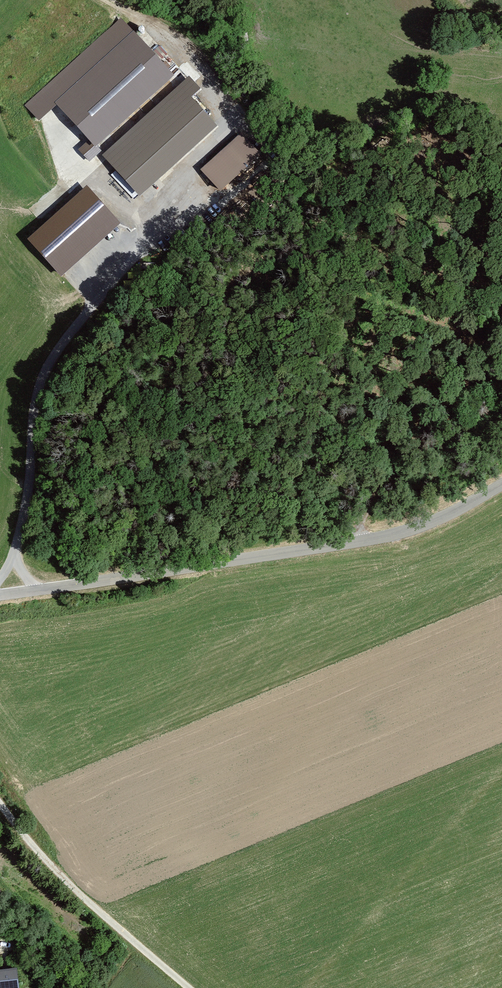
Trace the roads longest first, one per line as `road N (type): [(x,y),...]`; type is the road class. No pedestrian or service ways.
road 1 (track): [(172,40),(203,70),(226,133),(170,188),(148,245),(35,390),(34,465),(14,555),(0,578)]
road 2 (tertiary): [(501,484),(371,543),(0,595)]
road 3 (track): [(190,987),(72,885),(0,802)]

